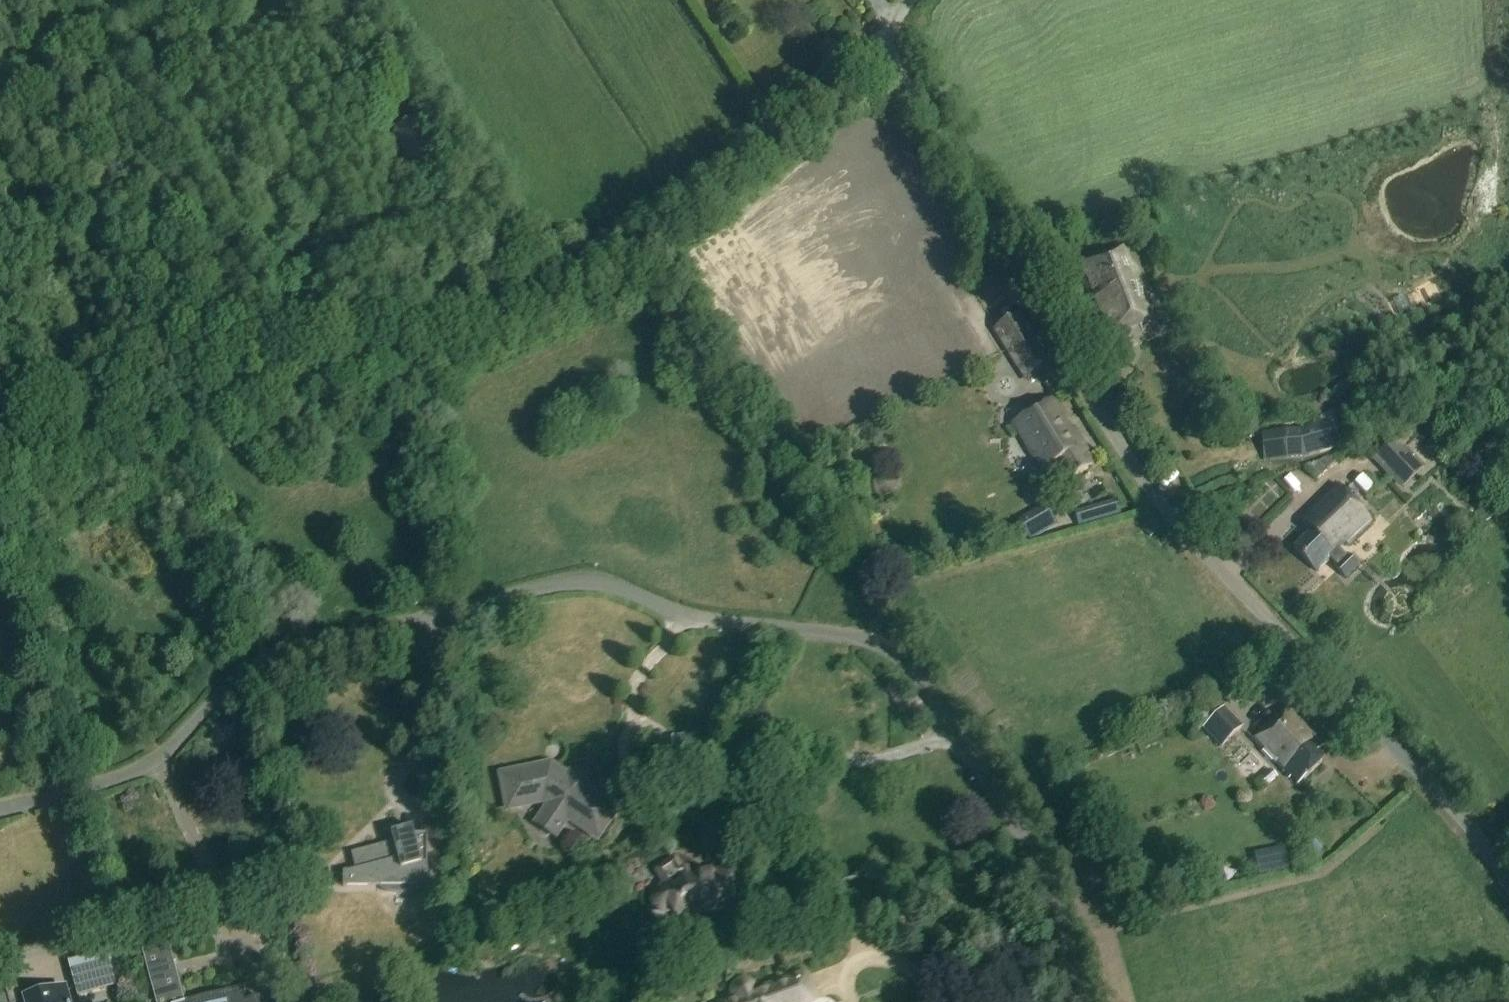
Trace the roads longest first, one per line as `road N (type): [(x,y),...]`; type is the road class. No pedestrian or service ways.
road 1 (unclassified): [(0,813),(160,760),(235,681),(284,652),(586,581),(707,623),(871,641),(900,656),(1033,853),(1082,1001)]
road 2 (unclassified): [(1508,883),(1441,797),(1156,497),(881,37),(908,0)]
road 3 (track): [(881,37),(672,204),(593,253),(504,300),(290,378)]
road 4 (track): [(290,378),(0,454)]
road 5 (track): [(951,731),(723,808),(708,863)]

